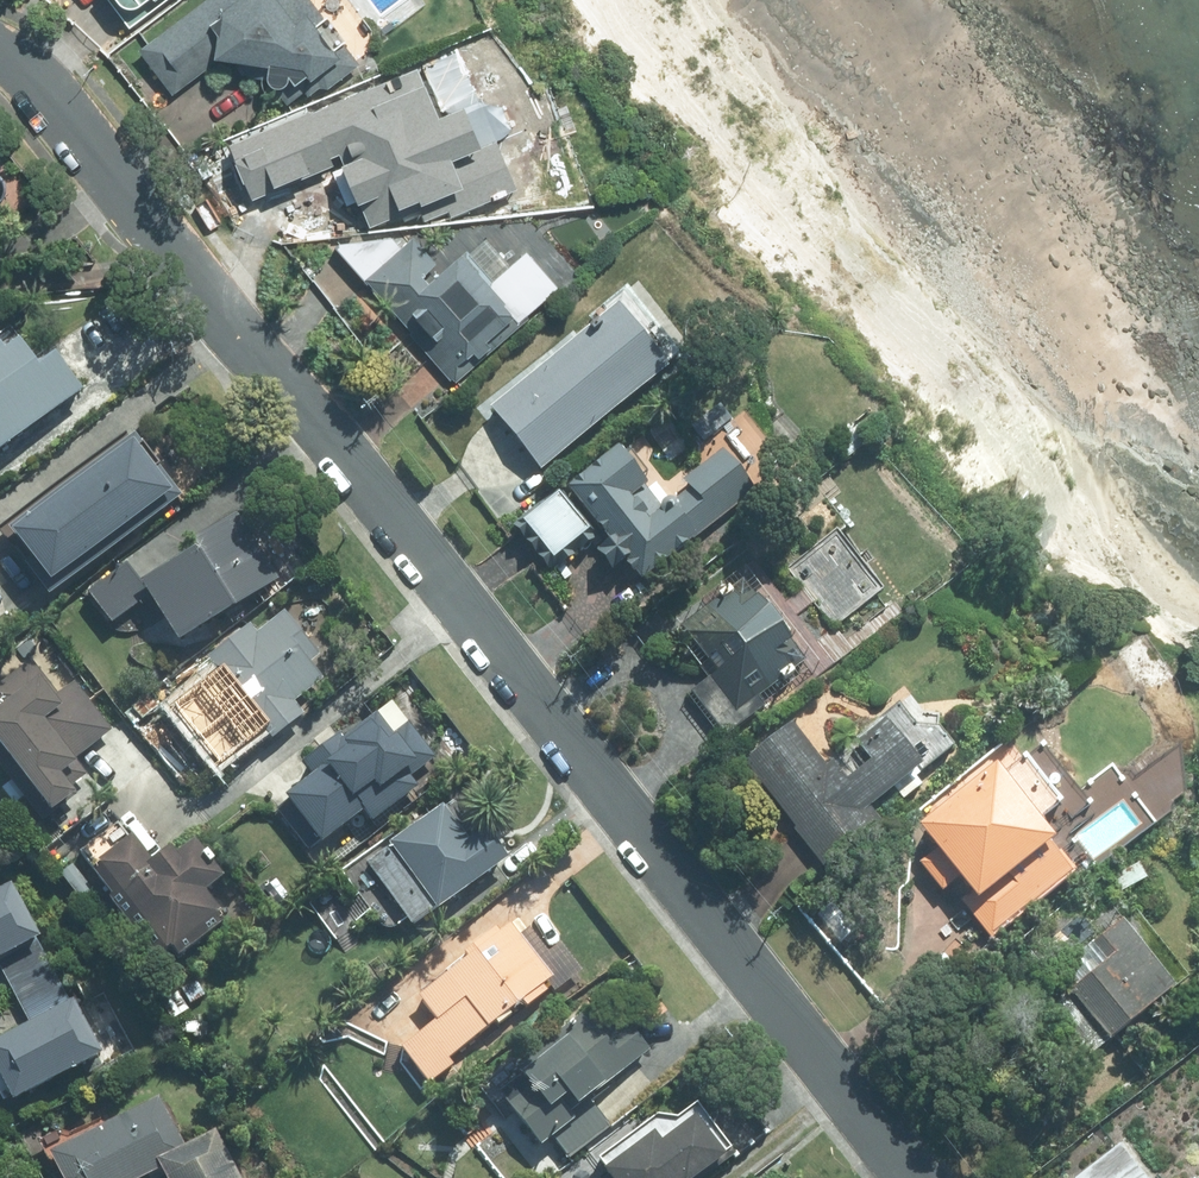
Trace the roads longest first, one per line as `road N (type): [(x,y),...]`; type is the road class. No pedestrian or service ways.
road 1 (residential): [(0,45),(56,95),(911,1177)]

